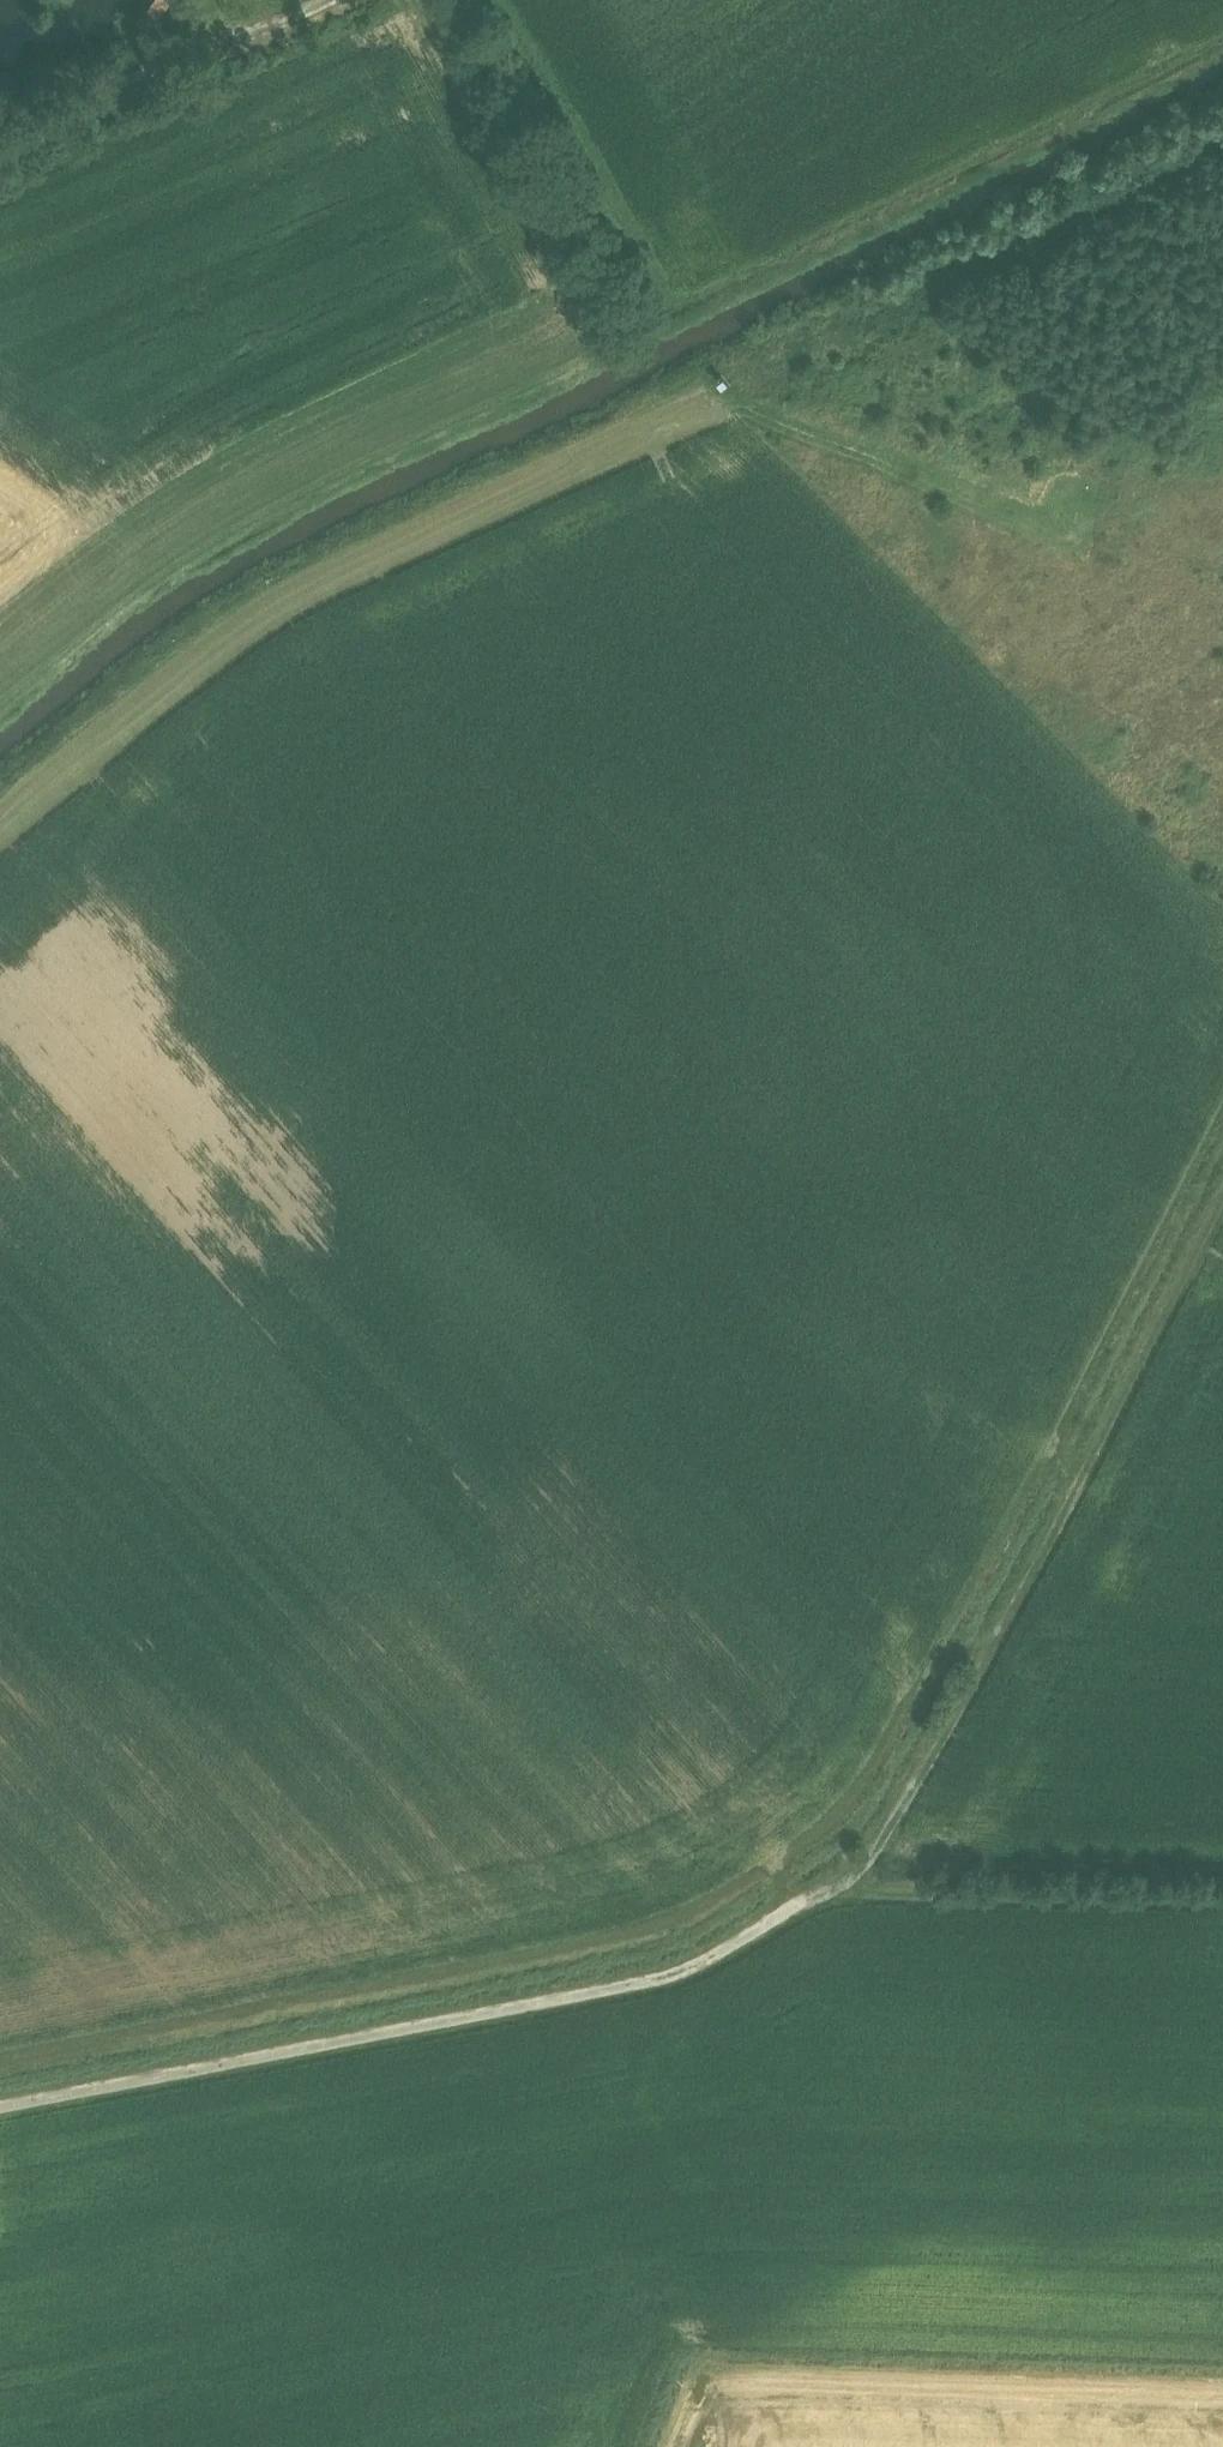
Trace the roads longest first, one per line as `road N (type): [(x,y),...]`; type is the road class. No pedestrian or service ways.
road 1 (track): [(1222,1206),(1010,1629),(808,1910),(503,2015),(0,2112)]
road 2 (track): [(808,1910),(1222,1908)]
road 3 (track): [(336,0),(0,129)]

